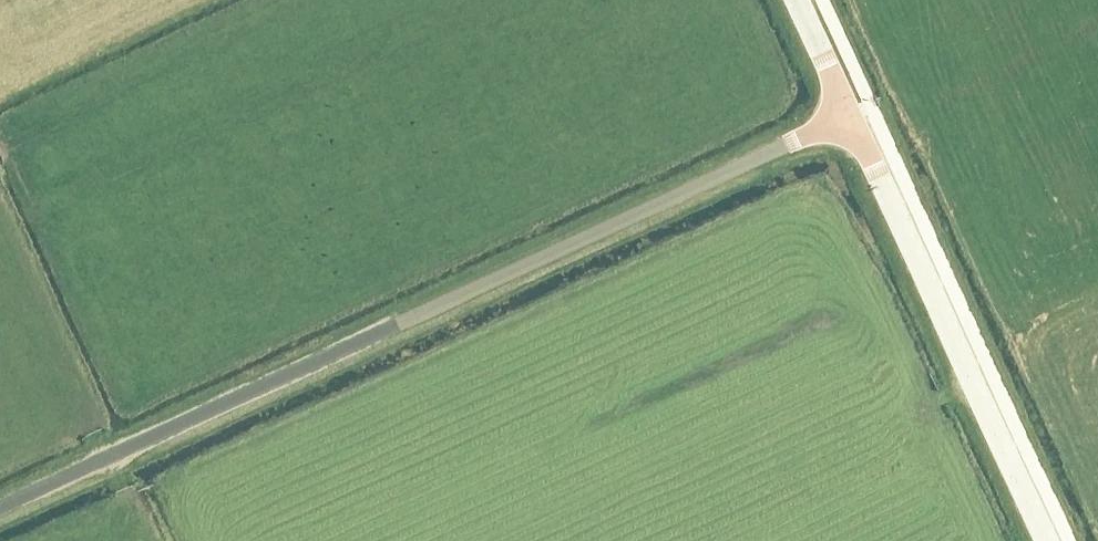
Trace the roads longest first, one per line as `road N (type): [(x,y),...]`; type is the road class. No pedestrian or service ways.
road 1 (unclassified): [(0,507),(850,115)]
road 2 (tertiary): [(1043,540),(850,115)]
road 3 (tertiary): [(850,115),(796,0)]

